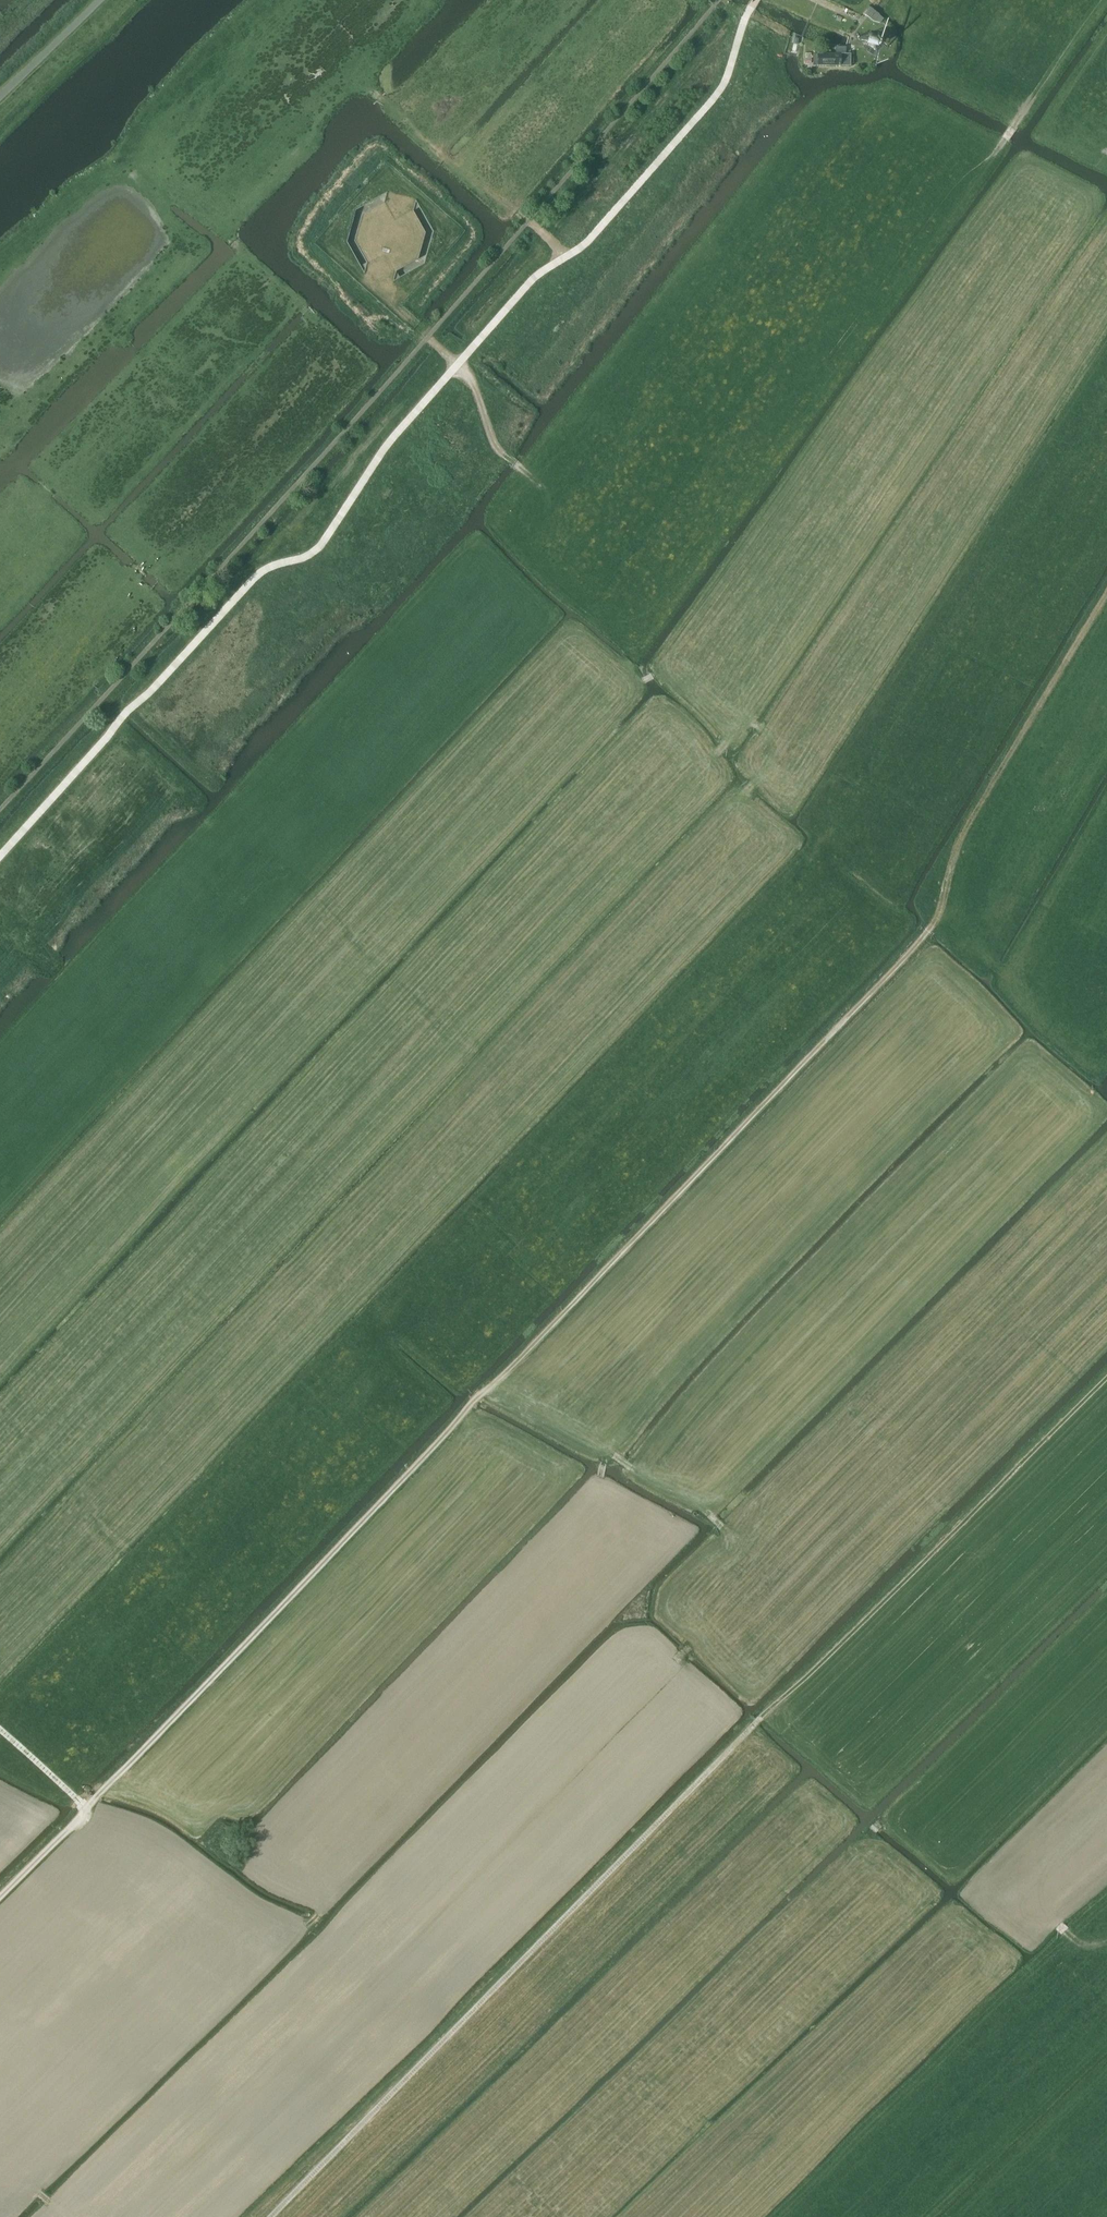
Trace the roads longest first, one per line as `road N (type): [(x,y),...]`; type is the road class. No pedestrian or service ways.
road 1 (track): [(82,1806),(922,940),(947,897),(952,859),(1106,598)]
road 2 (track): [(265,2216),(1106,1373)]
road 3 (track): [(0,1897),(82,1806),(0,1729)]
road 4 (track): [(514,464),(495,443),(467,375),(428,337)]

